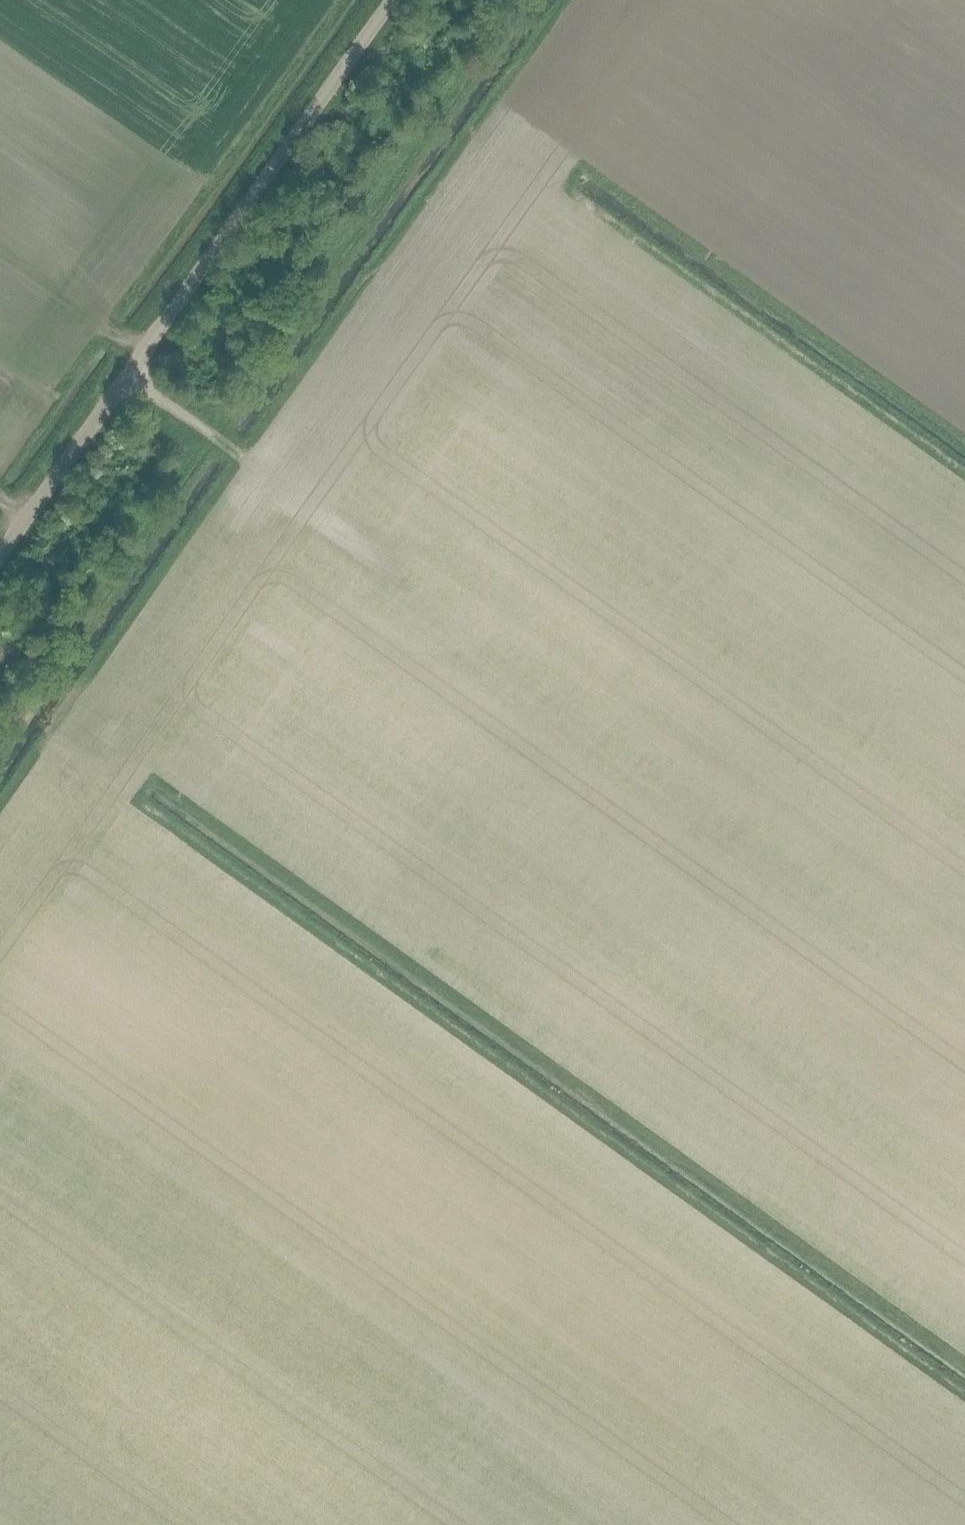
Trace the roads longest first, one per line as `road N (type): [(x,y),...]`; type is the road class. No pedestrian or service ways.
road 1 (unclassified): [(0,547),(390,0)]

